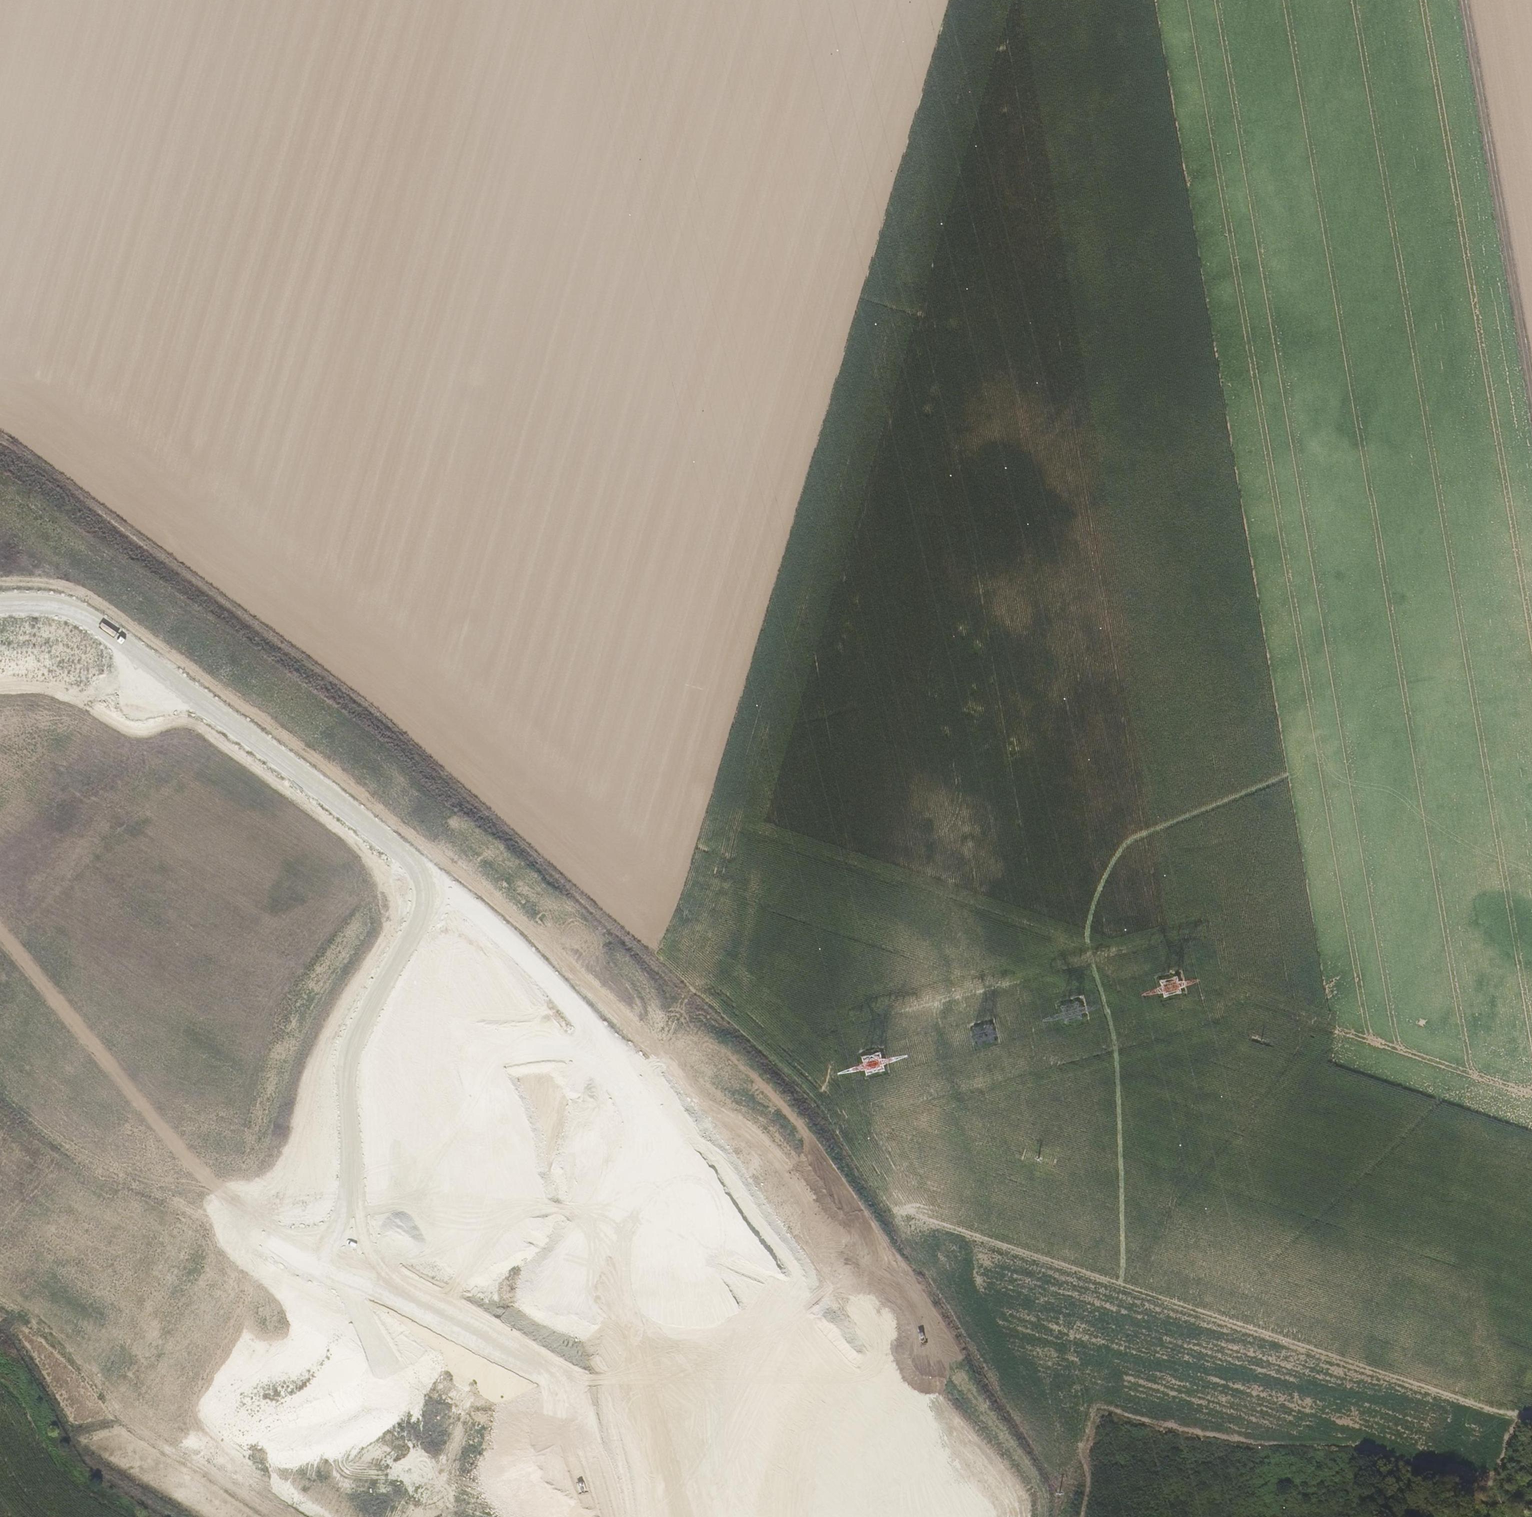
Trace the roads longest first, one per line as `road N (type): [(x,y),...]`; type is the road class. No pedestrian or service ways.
road 1 (track): [(1461,0),(1531,400)]

